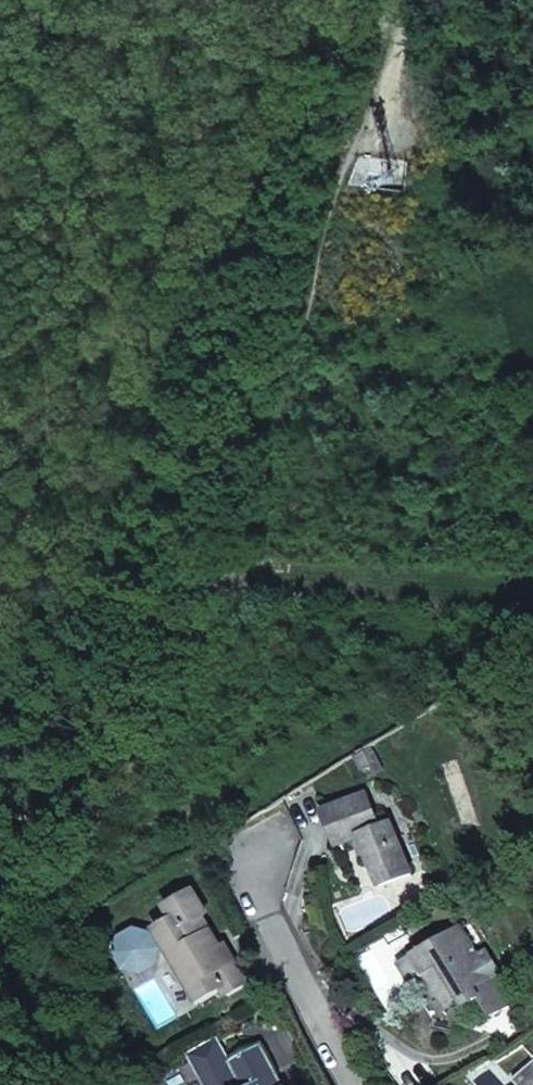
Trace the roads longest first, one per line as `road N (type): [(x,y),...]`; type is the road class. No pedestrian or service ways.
road 1 (track): [(0,757),(116,475),(329,59),(408,15)]
road 2 (residential): [(227,856),(356,1084)]
road 3 (track): [(356,152),(417,0)]

